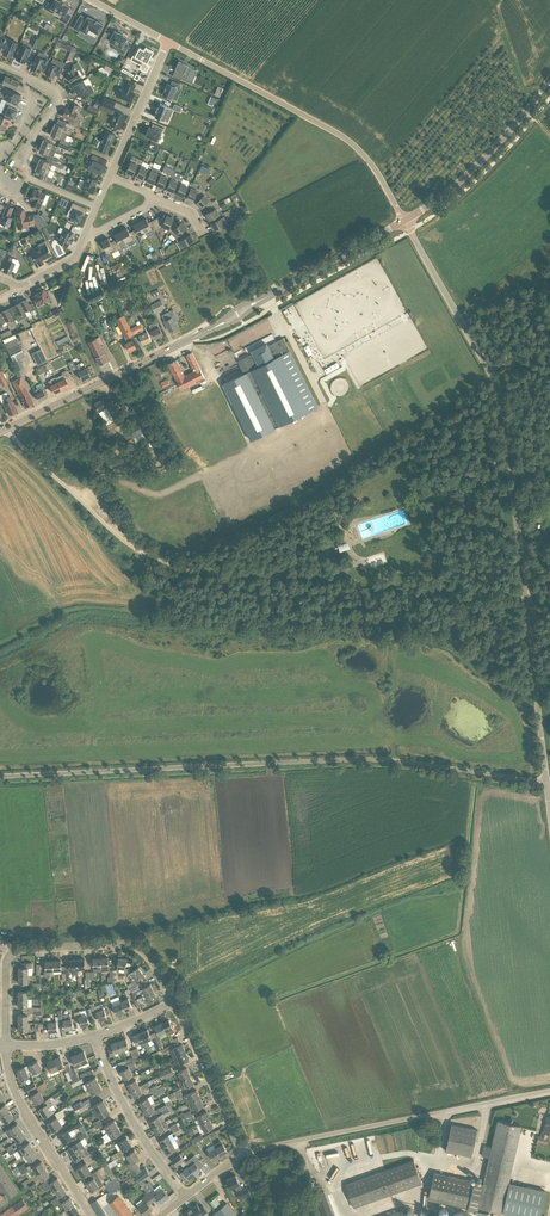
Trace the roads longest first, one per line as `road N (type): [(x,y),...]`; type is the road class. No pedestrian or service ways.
road 1 (unclassified): [(546,784),(496,396),(405,221)]
road 2 (unclassified): [(0,780),(376,760),(546,784)]
road 3 (unclassified): [(245,1152),(549,1089)]
road 4 (unclassified): [(405,221),(351,142),(201,59)]
road 5 (unclassified): [(5,427),(128,542),(190,569)]
road 6 (secondary): [(405,221),(482,160),(549,79)]
road 7 (residential): [(174,1002),(154,962),(127,943),(9,954)]
road 8 (secondary): [(5,427),(179,342)]
road 9 (residential): [(92,1215),(23,1109),(5,1045)]
road 10 (residential): [(185,1196),(130,1116),(94,1036)]
road 11 (track): [(391,605),(274,608),(221,591)]
road 12 (residential): [(245,1152),(174,1002)]
road 13 (secondary): [(405,221),(274,293)]
road 14 (residential): [(111,178),(168,41)]
road 15 (residential): [(28,178),(23,155),(55,95),(26,75)]

